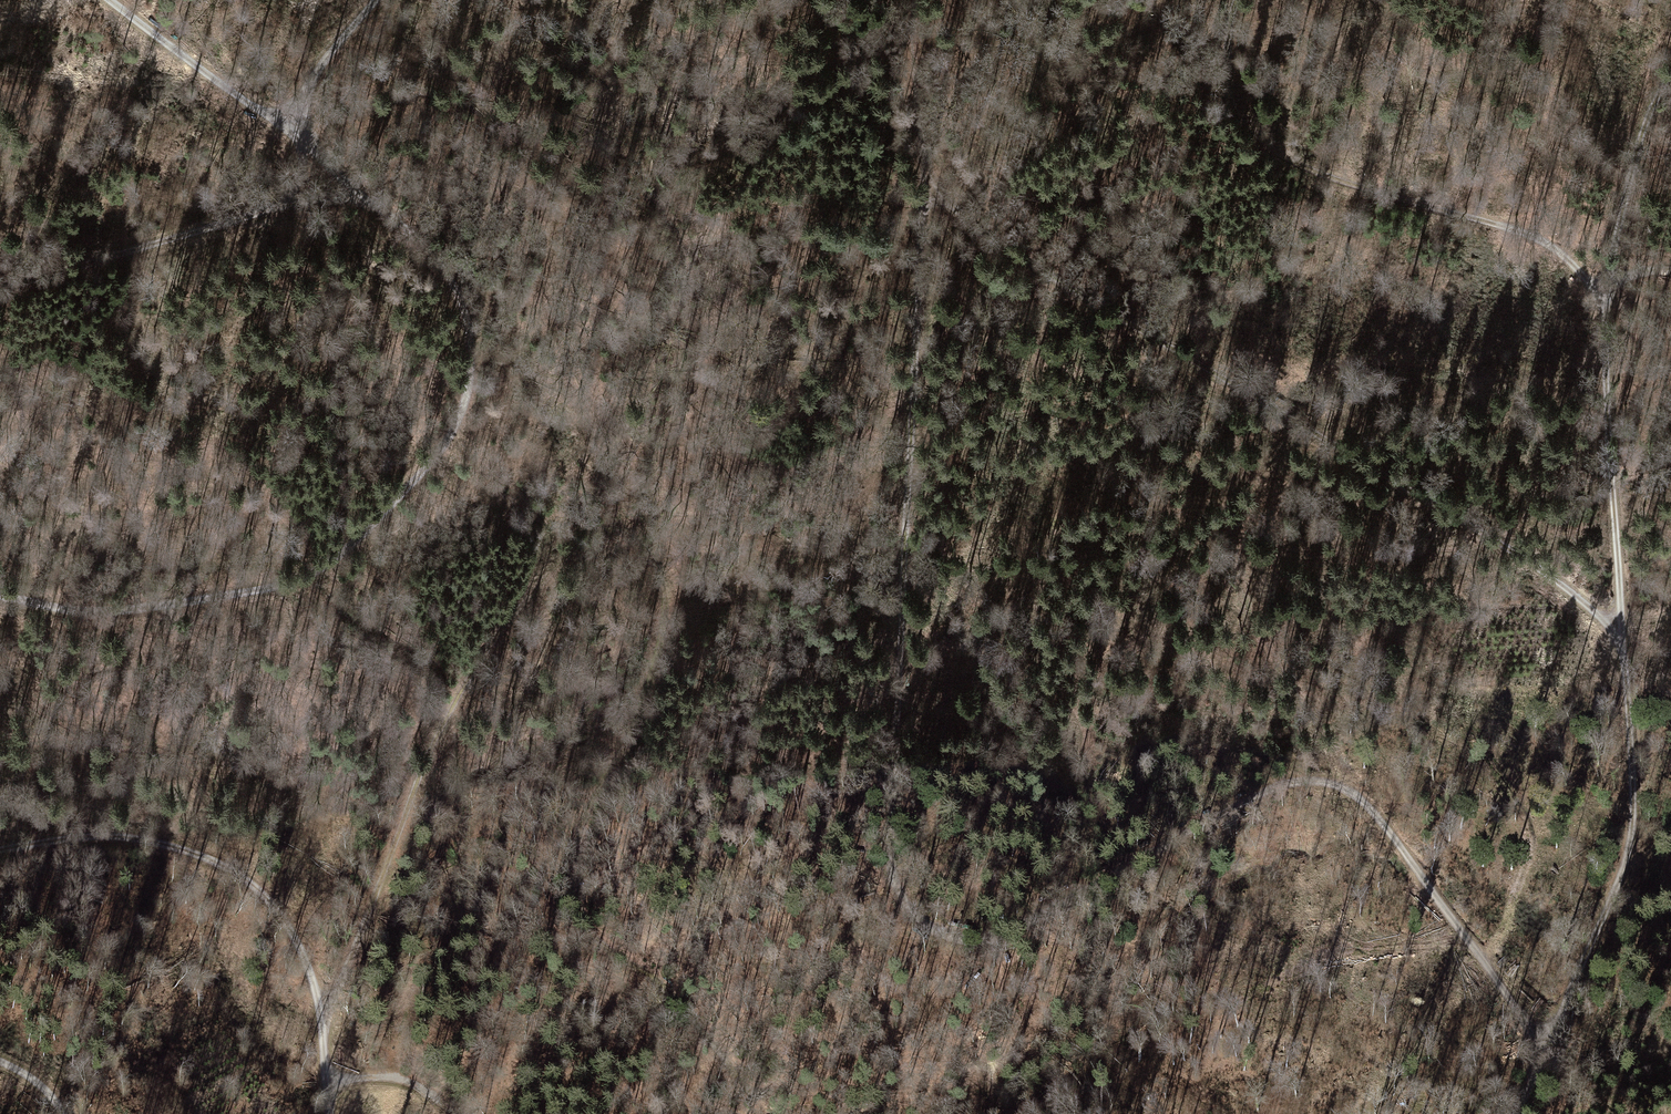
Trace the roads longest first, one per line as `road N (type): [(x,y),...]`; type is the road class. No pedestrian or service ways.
road 1 (track): [(1549,1046),(1495,965),(1365,806),(1333,784),(1286,783),(1235,803),(992,938),(938,932),(912,916),(898,887),(892,844),(924,367),(920,171)]
road 2 (track): [(325,1020),(410,773),(519,605),(589,532),(618,531),(641,545),(662,586),(652,662),(627,739),(585,808),(575,856),(579,923),(606,953),(646,972),(686,1006),(762,1110)]
road 3 (track): [(1517,1113),(1631,842),(1606,280),(1627,180),(1670,68)]
road 4 (track): [(910,0),(911,122),(920,171),(940,194),(1002,243),(1533,564),(1622,640),(1670,634)]
road 5 (track): [(0,597),(107,613),(281,586),(327,565),(393,506),(441,449),(463,408),(473,356),(465,310),(447,276),(360,197)]
road 6 (track): [(1606,280),(1487,215),(1354,188),(1273,152),(1244,123),(1229,86),(1234,0)]
road 7 (track): [(331,1113),(325,1020),(308,968),(283,916),(251,881),(204,855),(138,839),(0,848)]
road 8 (track): [(0,292),(266,211),(292,191),(307,144)]
road 9 (track): [(1365,806),(1243,615)]
road 10 (track): [(111,0),(279,123)]
road 11 (track): [(279,123),(373,0)]
road 12 (track): [(329,1082),(404,1080),(456,1113)]

